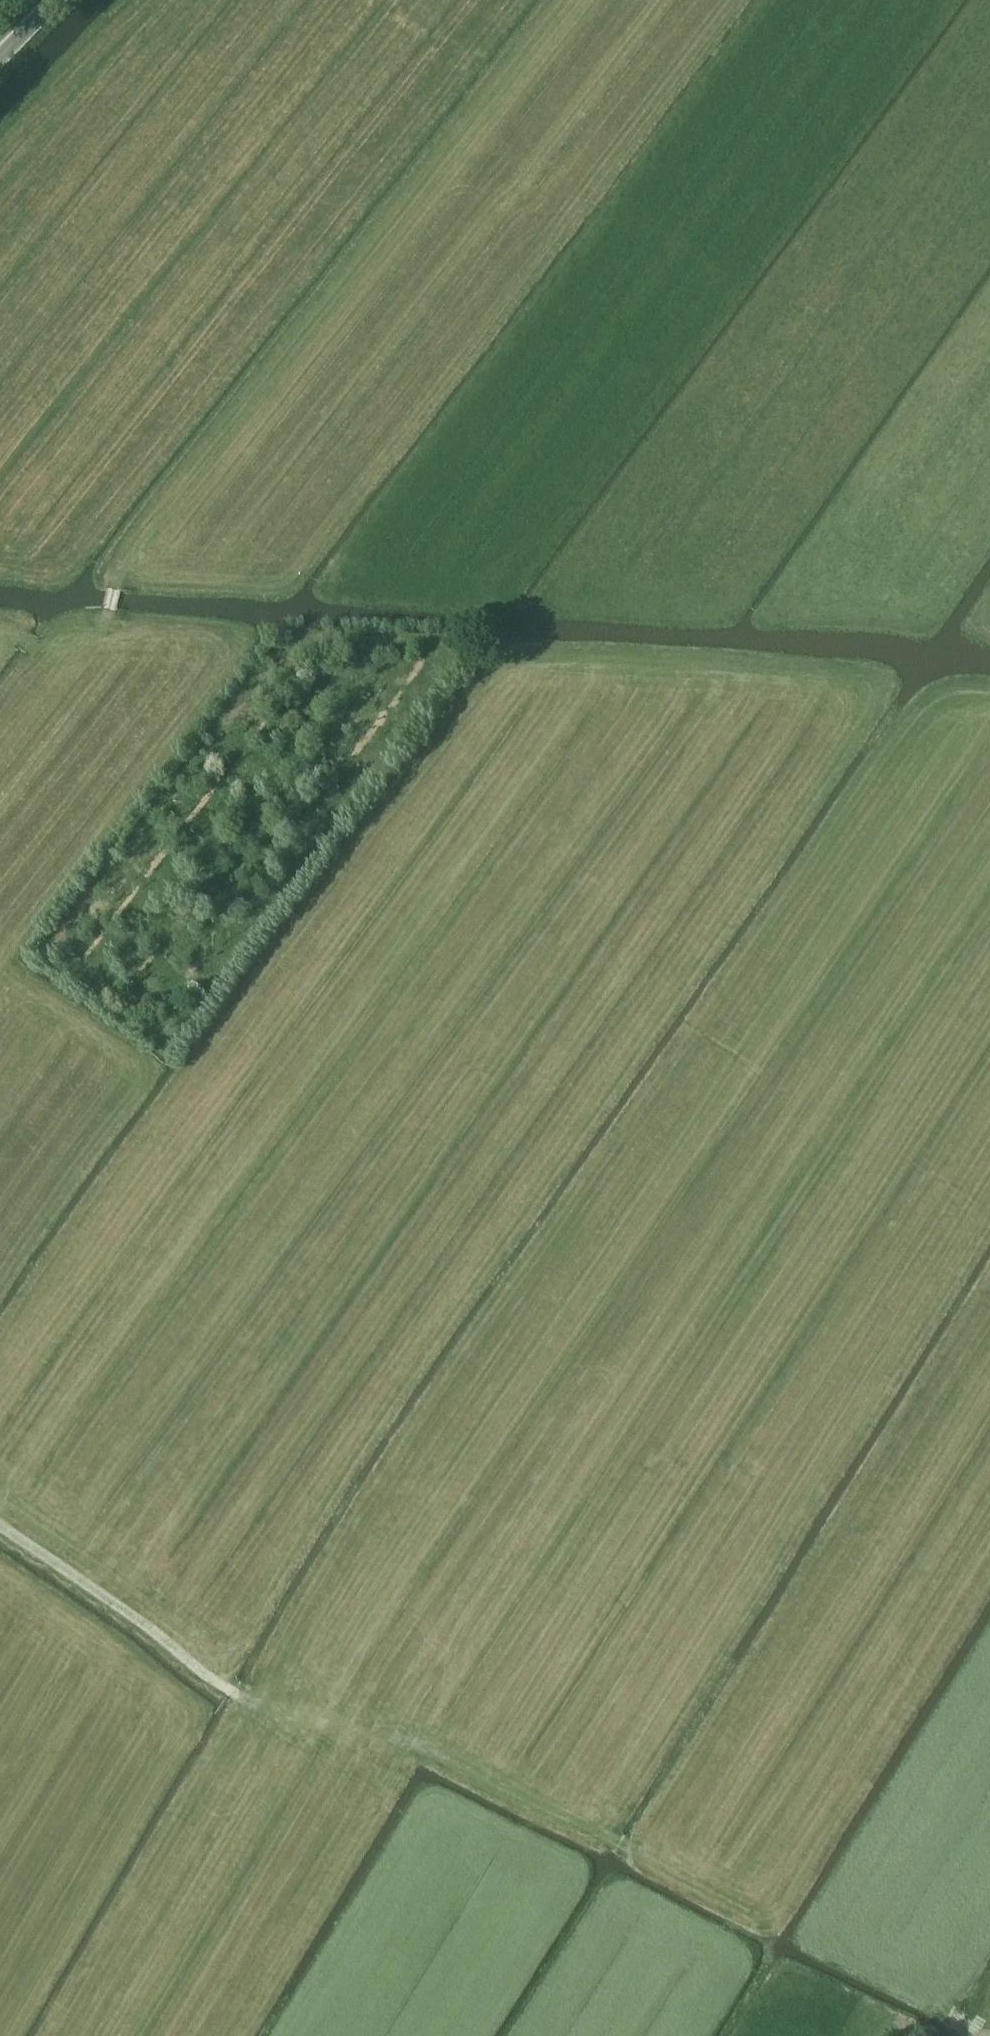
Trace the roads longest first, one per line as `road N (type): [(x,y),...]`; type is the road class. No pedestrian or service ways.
road 1 (track): [(0,1527),(258,1708)]

